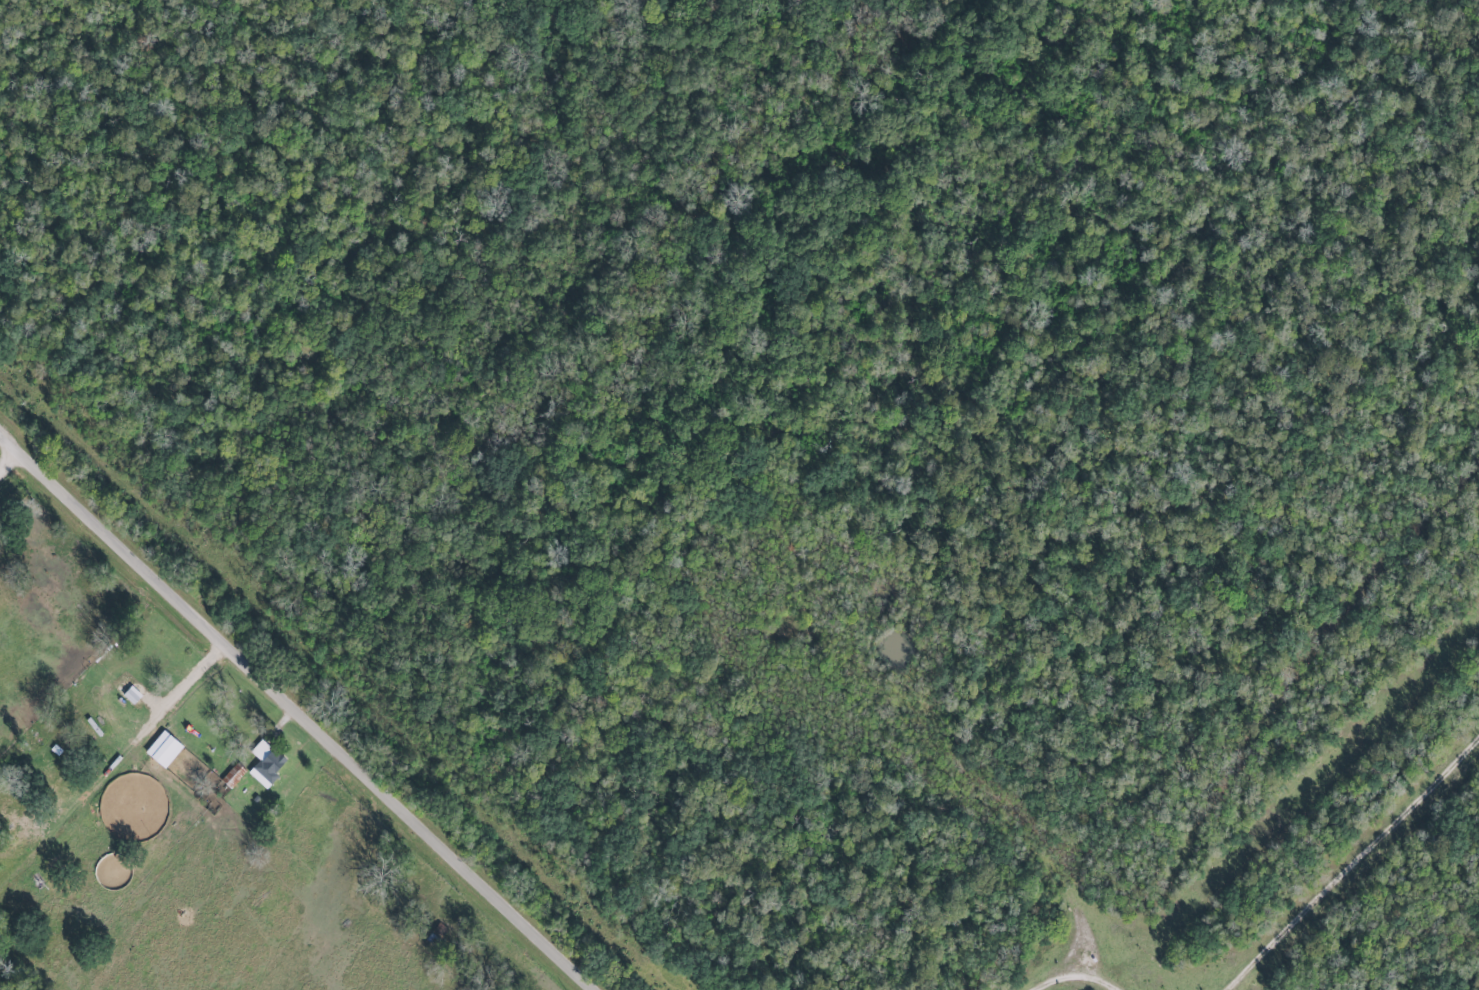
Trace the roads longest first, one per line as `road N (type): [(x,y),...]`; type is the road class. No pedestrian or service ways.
road 1 (tertiary): [(598,989),(0,431)]

